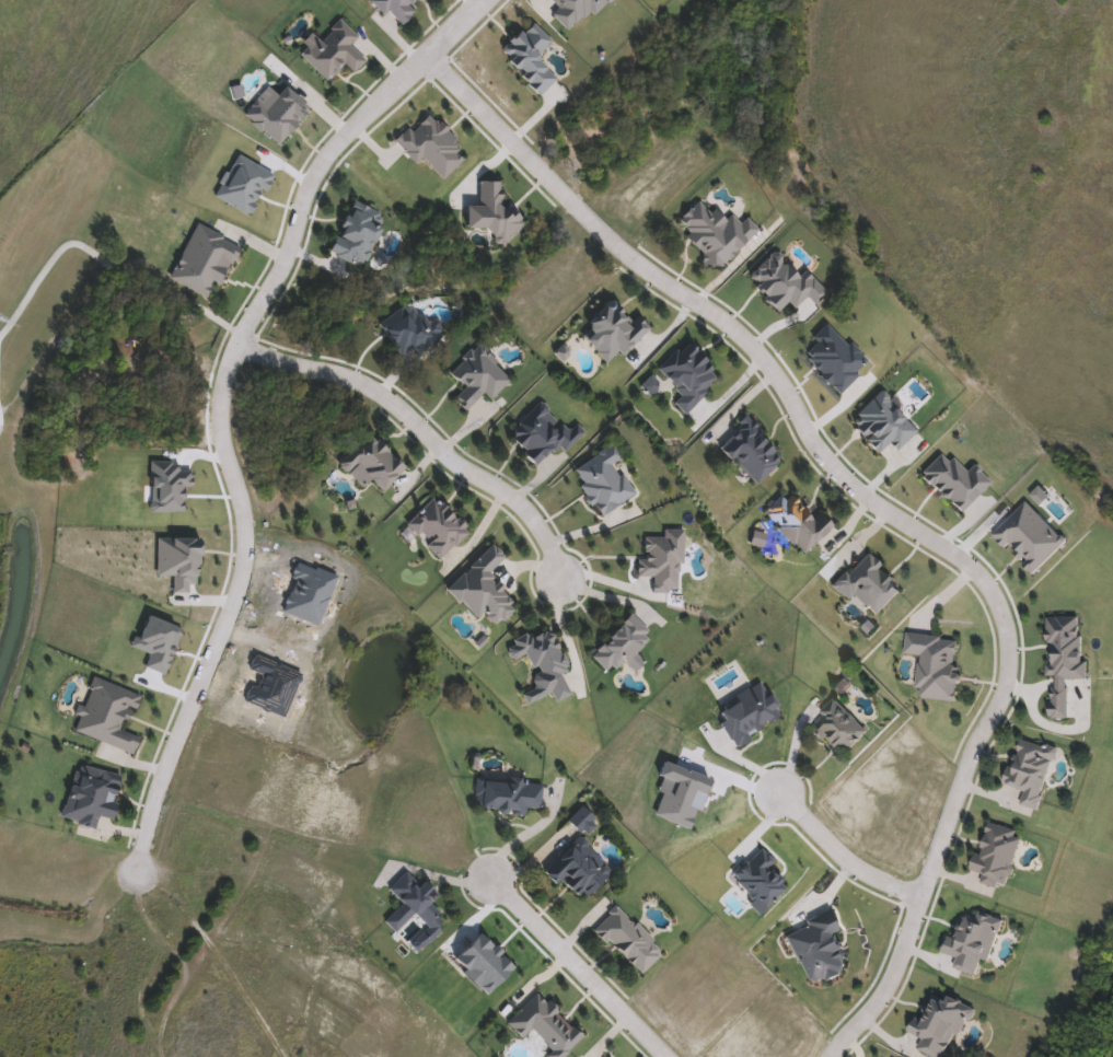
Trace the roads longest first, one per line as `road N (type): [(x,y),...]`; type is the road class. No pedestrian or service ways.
road 1 (residential): [(427,54),(628,260),(752,346),(840,483),(955,558),(986,583),(1006,617),(1006,701),(961,783),(895,976),(874,1012),(831,1056)]
road 2 (residential): [(482,0),(321,165),(283,262),(233,345),(219,413),(246,547),(149,811),(136,878)]
road 3 (residential): [(233,345),(361,384),(392,403),(452,462),(513,500),(564,584)]
road 4 (residential): [(664,1056),(494,876)]
road 5 (residential): [(919,899),(842,859),(782,798)]

